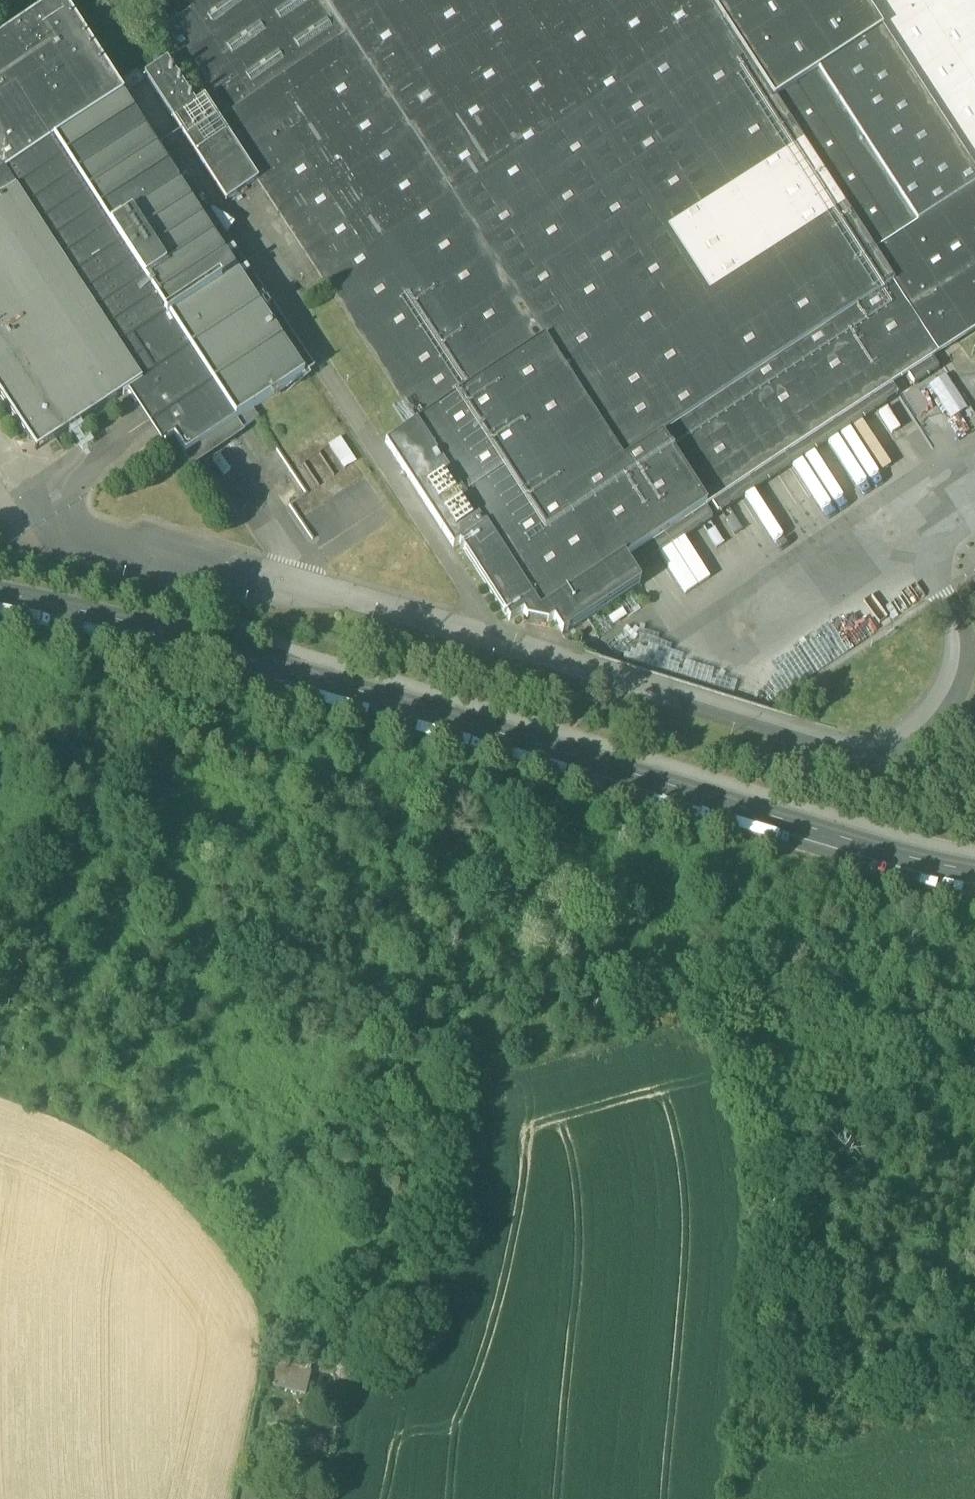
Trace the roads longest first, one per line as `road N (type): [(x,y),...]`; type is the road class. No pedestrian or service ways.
road 1 (residential): [(0,595),(136,625),(974,871)]

